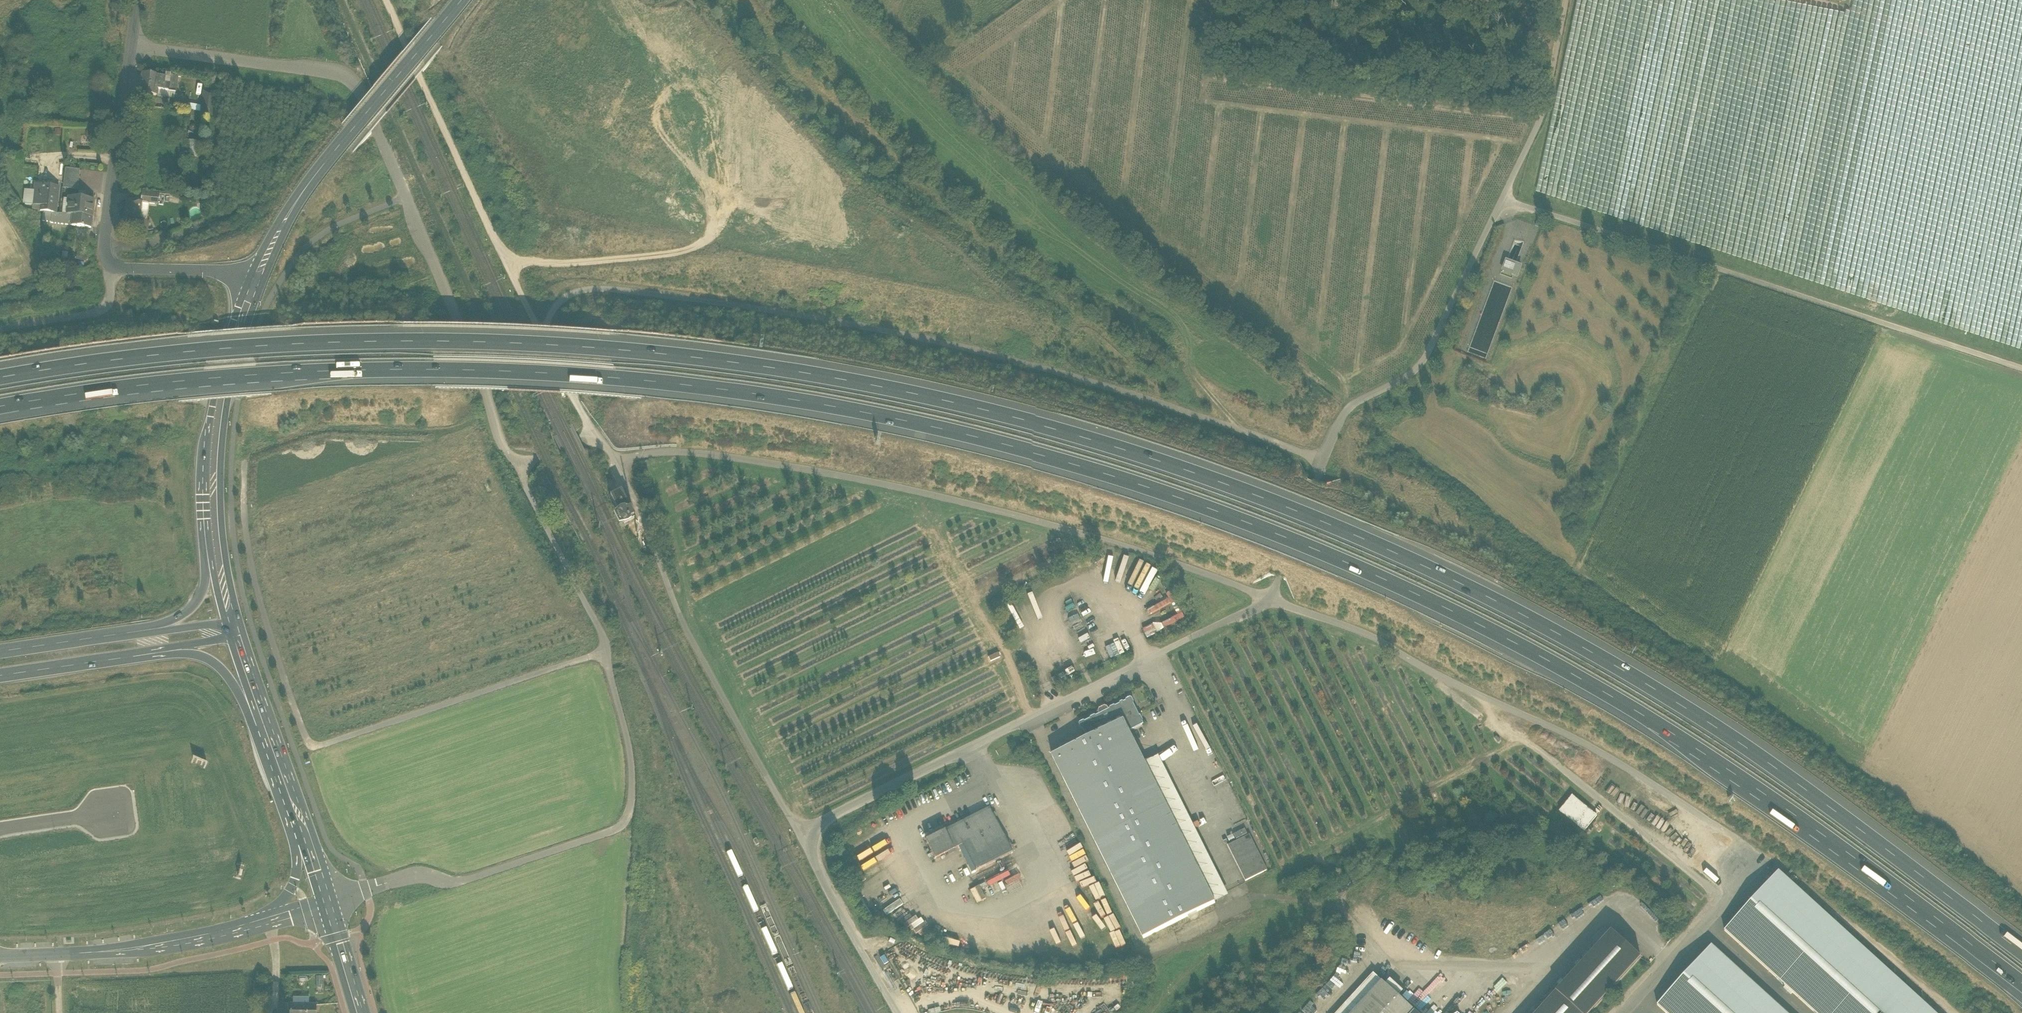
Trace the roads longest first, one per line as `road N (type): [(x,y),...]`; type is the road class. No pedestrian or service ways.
road 1 (motorway): [(2021,955),(1692,716),(1464,591),(1234,492),(1128,456),(876,393),(607,355),(280,349),(0,381)]
road 2 (motorway): [(0,410),(274,379),(529,378),(799,407),(1009,452),(1320,556),(1570,678),(1711,765),(1946,929)]
road 3 (track): [(617,463),(653,452),(701,453),(889,486),(1098,538),(1224,580),(1364,633),(1601,751),(1762,860)]
road 4 (track): [(539,327),(563,298),(589,289),(829,321),(1064,374),(1324,461)]
road 5 (unclassified): [(516,466),(351,80),(128,47)]
road 6 (track): [(1502,200),(2021,368)]
road 7 (unclassified): [(516,466),(592,431),(609,448),(689,635),(798,830)]
road 8 (unclassified): [(1271,599),(798,830)]
road 9 (secondary): [(465,0),(311,184),(254,287)]
road 10 (track): [(328,904),(417,875),(449,884),(572,846),(625,823),(631,796)]
road 11 (track): [(1324,461),(1354,403),(1422,363),(1502,200)]
road 12 (track): [(309,749),(604,652)]
road 13 (track): [(309,749),(255,589),(245,462)]
road 14 (track): [(386,0),(506,260)]
road 15 (secondary): [(216,557),(217,427),(254,287)]
road 16 (residential): [(0,957),(160,948),(259,925)]
road 17 (track): [(730,1012),(719,977),(722,940),(675,830),(631,796)]
road 18 (residential): [(112,269),(105,254),(128,47)]
road 19 (track): [(1502,200),(1543,114),(1565,0)]
road 20 (unclassified): [(798,830),(897,1012)]
road 21 (track): [(604,652),(516,466)]
road 22 (residential): [(1762,860),(1624,1012)]
road 23 (motorway): [(0,676),(182,650)]
road 24 (track): [(506,260),(564,265),(677,258)]
road 25 (motorway): [(160,628),(0,651)]
road 26 (track): [(1324,461),(1271,599)]
road 27 (track): [(0,332),(101,312),(112,269)]
road 28 (track): [(631,796),(630,755),(604,652)]
road 29 (unclassified): [(112,269),(221,274),(254,287)]
road 30 (residential): [(298,818),(292,889),(259,925)]

